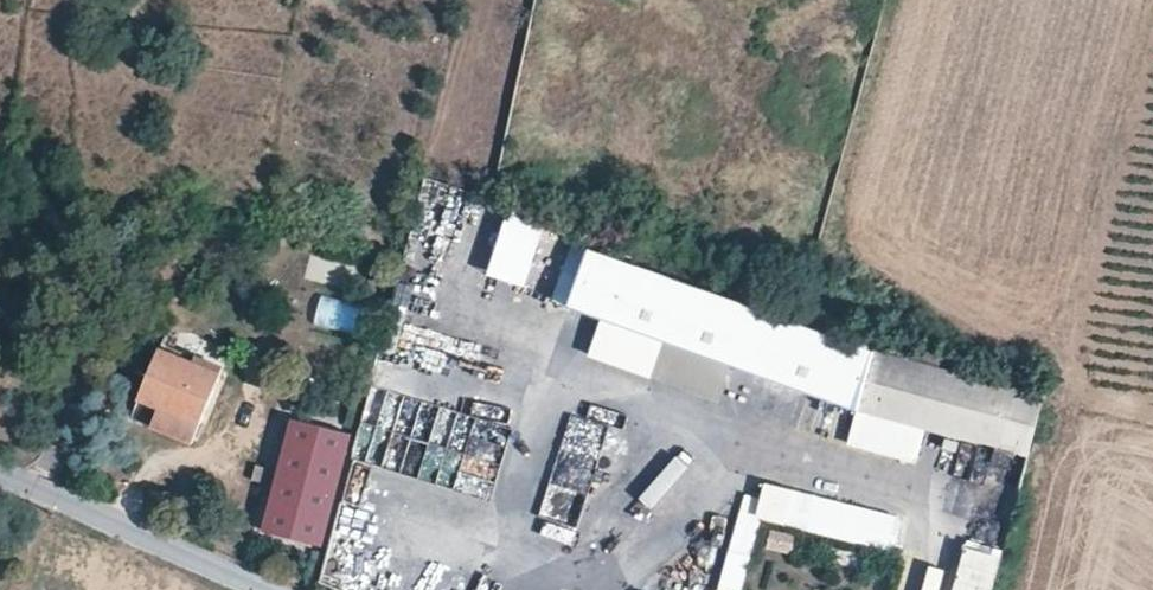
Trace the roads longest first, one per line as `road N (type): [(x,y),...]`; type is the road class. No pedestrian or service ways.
road 1 (unclassified): [(0,469),(276,589)]

